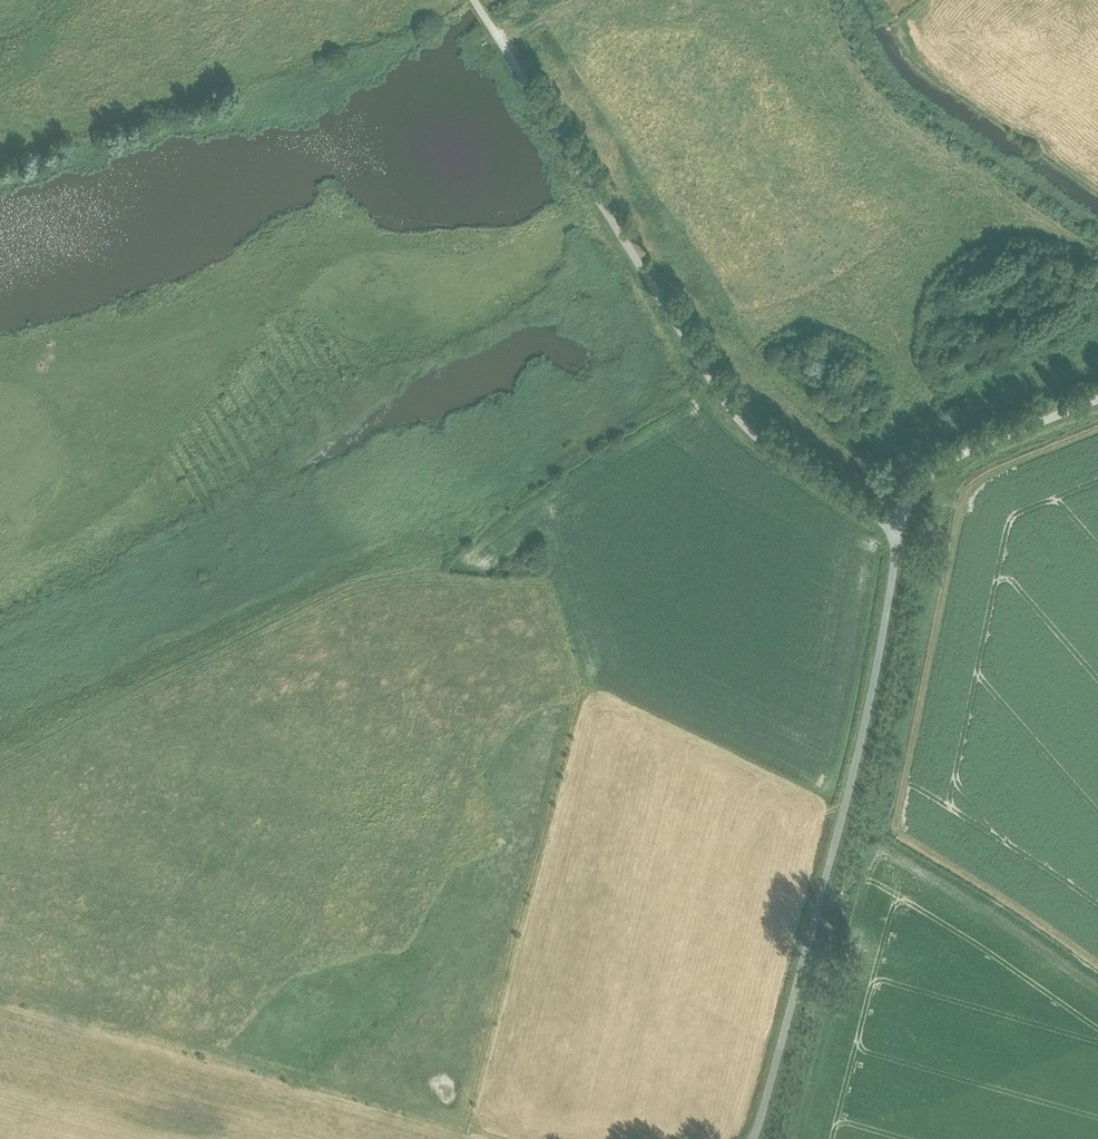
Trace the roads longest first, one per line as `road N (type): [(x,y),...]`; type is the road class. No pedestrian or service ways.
road 1 (unclassified): [(899,526),(777,452),(733,413),(474,0)]
road 2 (unclassified): [(752,1138),(842,817),(899,526)]
road 3 (unclassified): [(1097,399),(959,454),(910,498),(899,526)]

